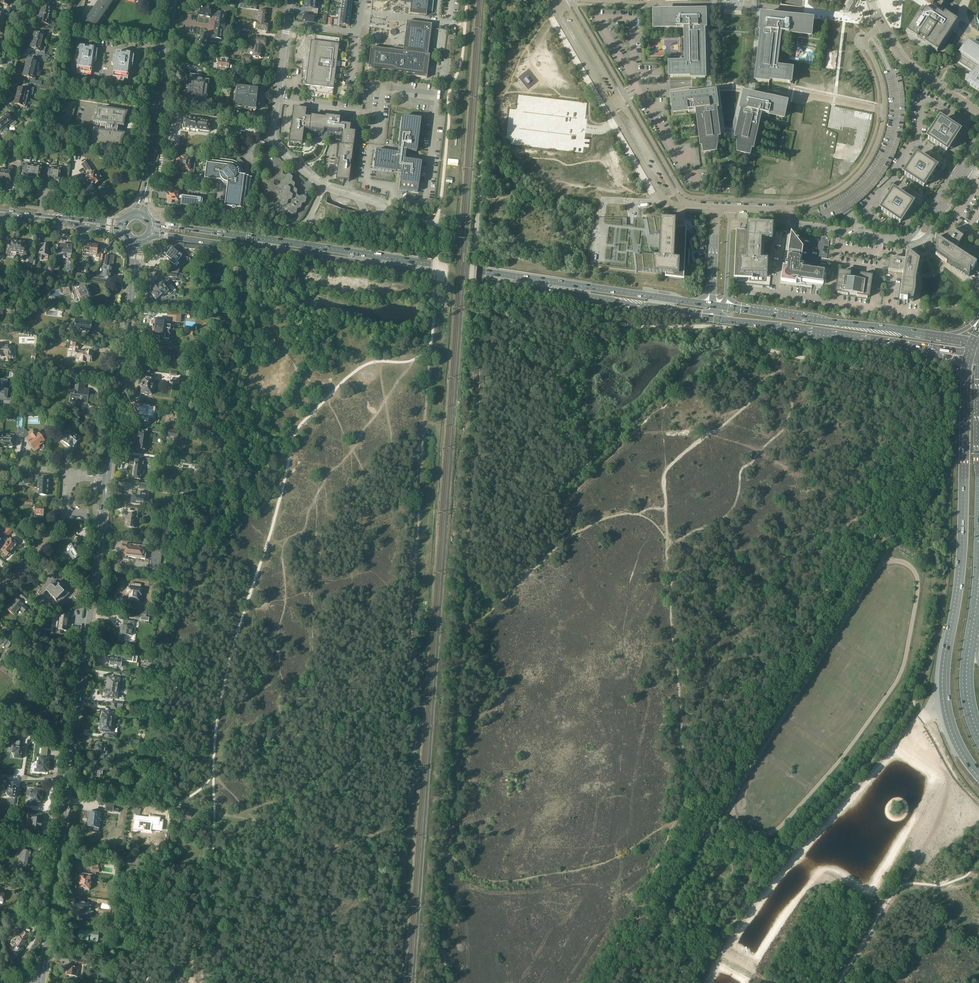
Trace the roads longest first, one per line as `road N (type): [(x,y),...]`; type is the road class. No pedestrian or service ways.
road 1 (track): [(493,0),(472,297),(621,324),(728,329),(908,391),(905,443),(892,461),(872,531),(888,562)]
road 2 (track): [(888,562),(734,794),(736,819),(747,828),(767,834),(781,824),(895,682),(918,588),(916,573),(898,560)]
road 3 (primary): [(146,238),(717,319)]
road 4 (primary): [(695,302),(148,221)]
road 5 (secondary): [(42,982),(108,476)]
road 6 (track): [(872,541),(899,540),(929,570),(906,708),(949,779),(941,816),(899,888)]
road 7 (primary): [(967,375),(961,566),(944,687),(954,733),(978,775)]
road 8 (track): [(668,543),(684,786),(633,919)]
road 9 (unclassified): [(787,208),(838,191),(871,156),(884,96),(864,42),(882,27)]
road 10 (track): [(431,344),(413,569)]
road 11 (residential): [(358,198),(324,187),(276,144),(287,24)]
road 12 (primary): [(717,319),(934,350)]
road 13 (secondary): [(108,476),(135,267)]
road 14 (primary): [(941,337),(743,309)]
road 15 (secondary): [(146,188),(172,0)]
road 16 (primary): [(978,734),(966,686),(978,583)]
road 17 (residential): [(69,472),(68,512),(0,593)]
road 18 (track): [(733,807),(712,823),(654,909)]
road 19 (unclassified): [(787,208),(798,224),(906,242)]
road 20 (unclassified): [(685,206),(620,98)]

